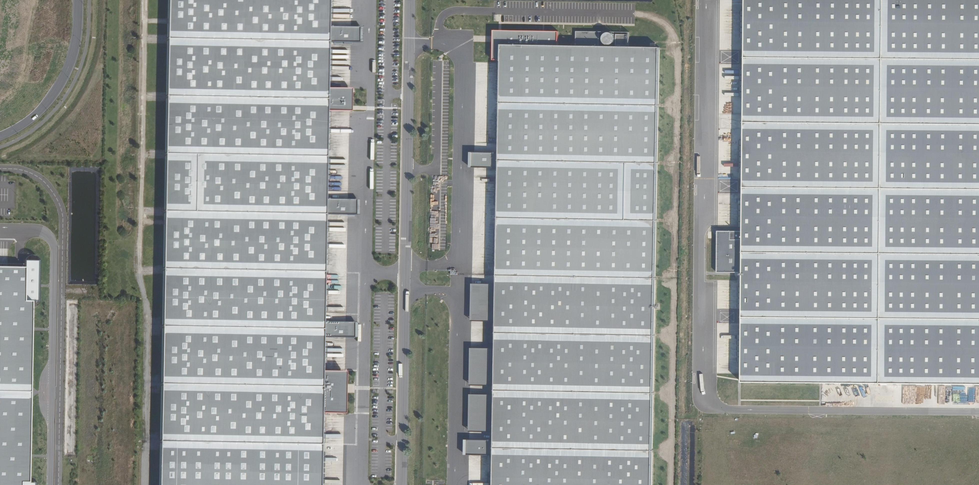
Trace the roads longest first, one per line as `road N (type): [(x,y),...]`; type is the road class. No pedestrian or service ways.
road 1 (unclassified): [(0,136),(34,115),(64,78),(77,0)]

